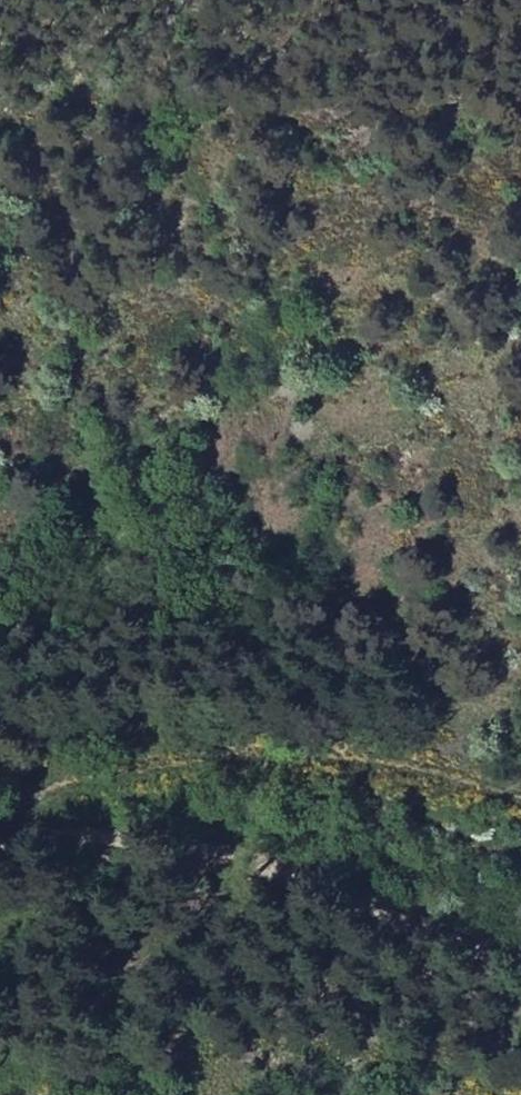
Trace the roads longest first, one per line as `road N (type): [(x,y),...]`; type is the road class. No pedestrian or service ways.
road 1 (unclassified): [(0,849),(43,841),(163,846),(284,870),(520,969)]

